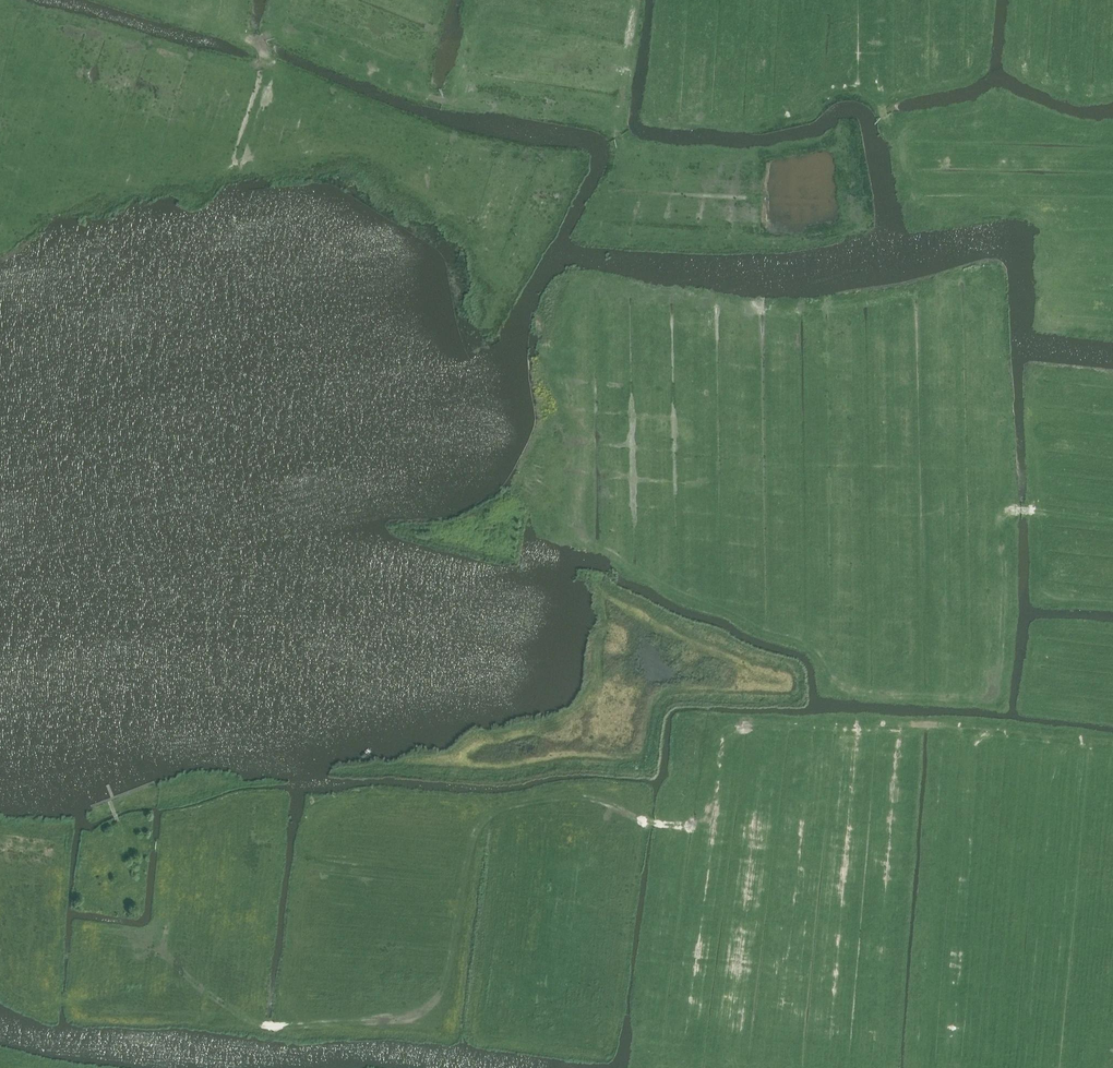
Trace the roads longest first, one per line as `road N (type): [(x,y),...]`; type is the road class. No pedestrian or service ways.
road 1 (track): [(861,723),(1112,741)]

